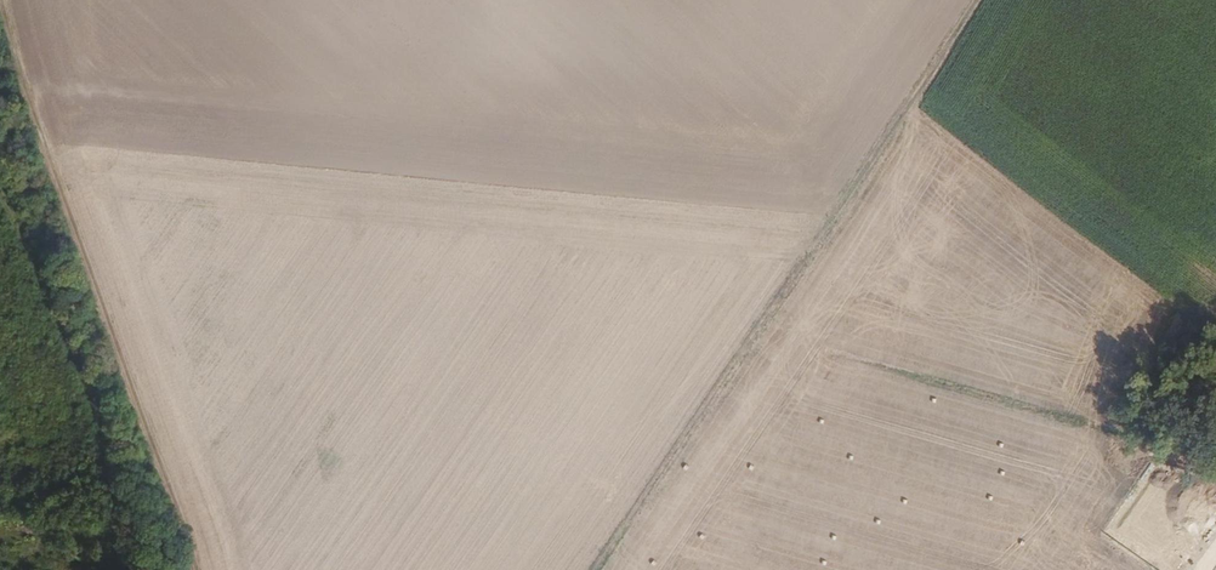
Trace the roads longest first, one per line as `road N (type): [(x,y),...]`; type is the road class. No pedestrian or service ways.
road 1 (track): [(591,569),(978,0)]
road 2 (track): [(195,569),(12,51),(4,0)]

